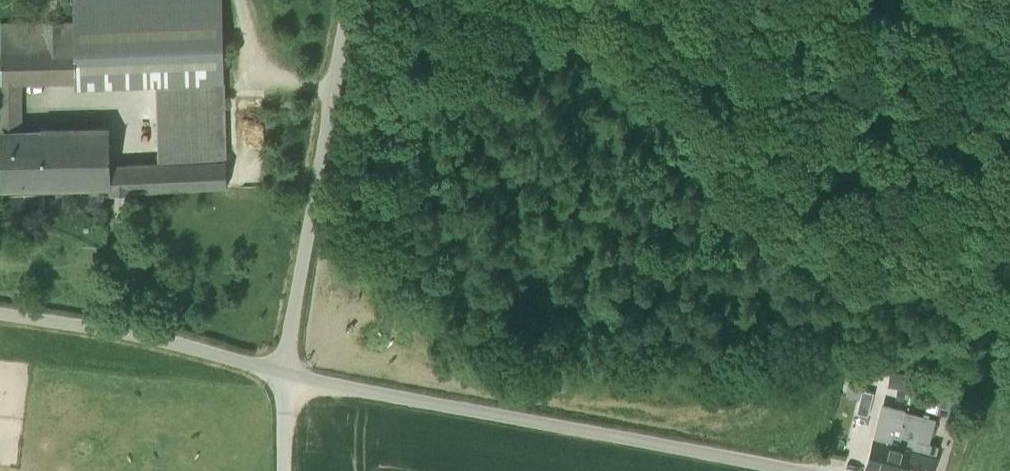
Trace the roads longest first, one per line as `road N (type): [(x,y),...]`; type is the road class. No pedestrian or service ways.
road 1 (unclassified): [(281,375),(353,401),(517,420),(783,470)]
road 2 (unclassified): [(281,375),(350,0)]
road 3 (unclassified): [(0,313),(136,330),(281,375)]

